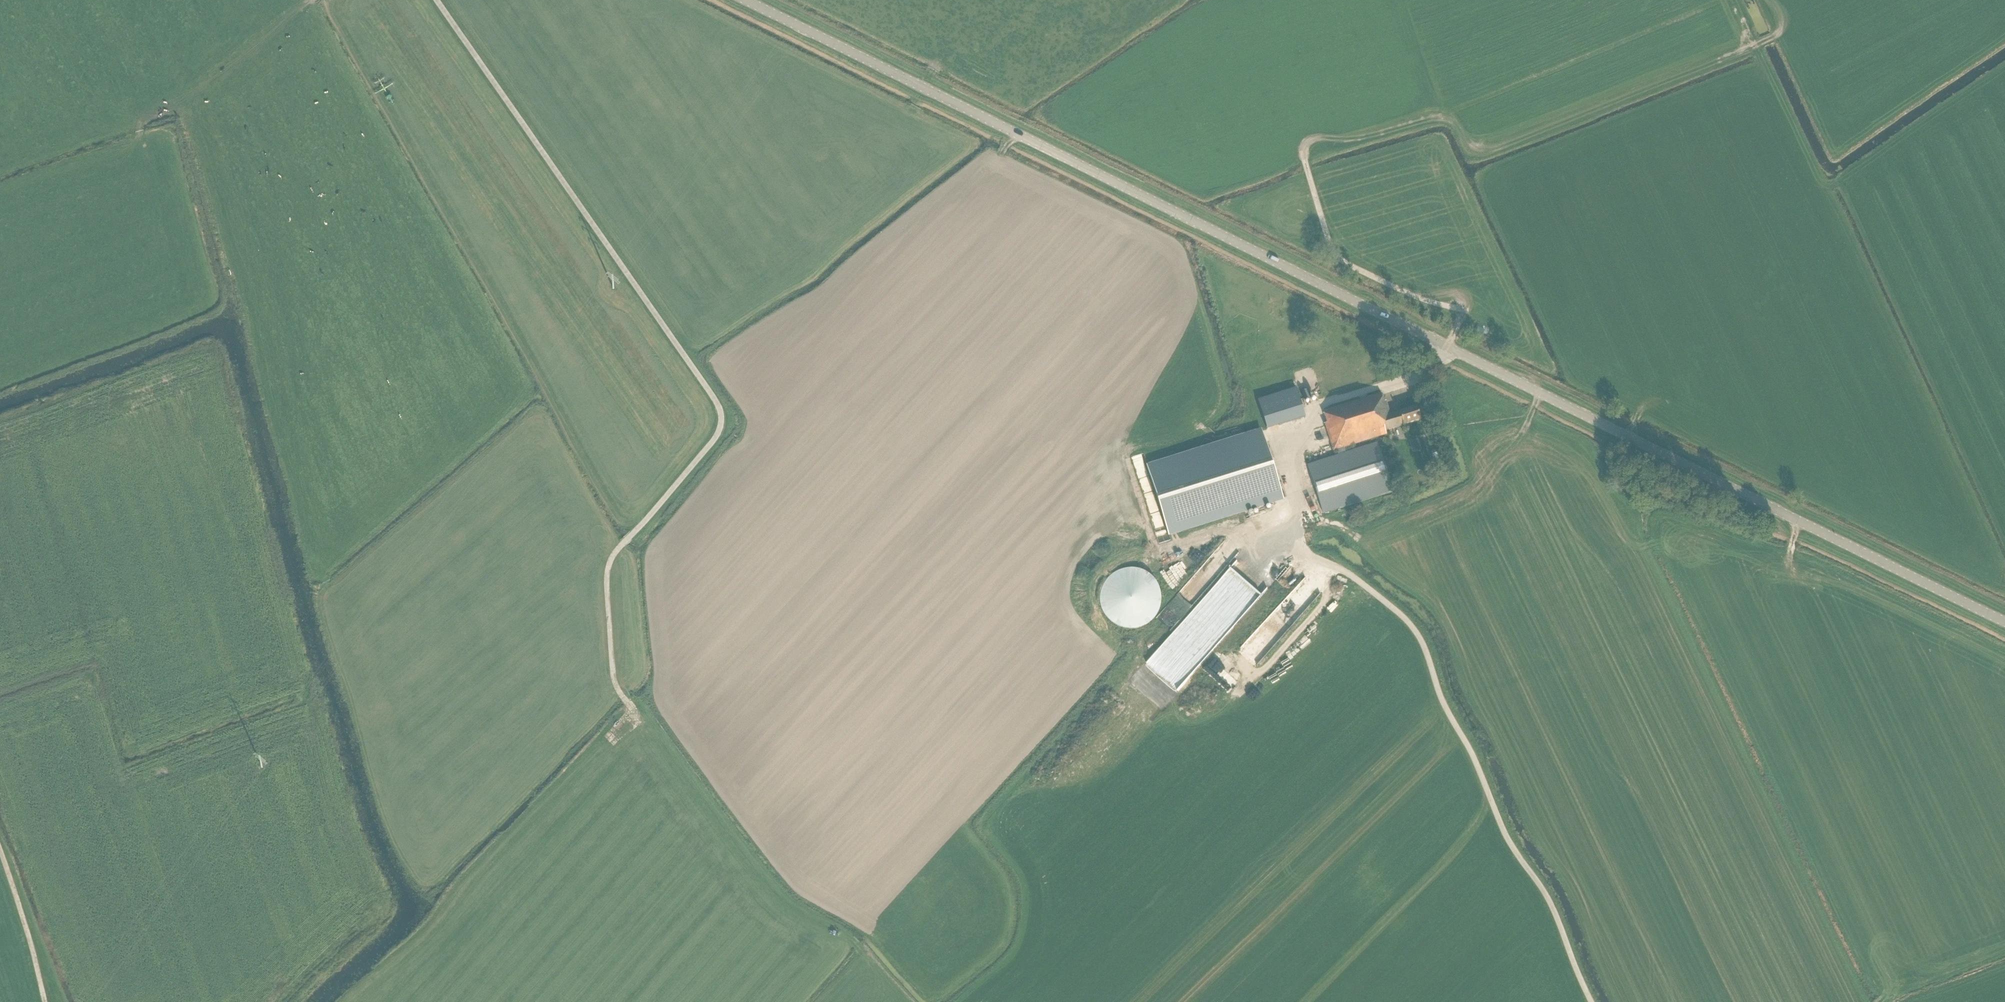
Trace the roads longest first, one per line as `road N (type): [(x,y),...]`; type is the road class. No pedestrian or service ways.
road 1 (tertiary): [(2004,622),(746,0)]

